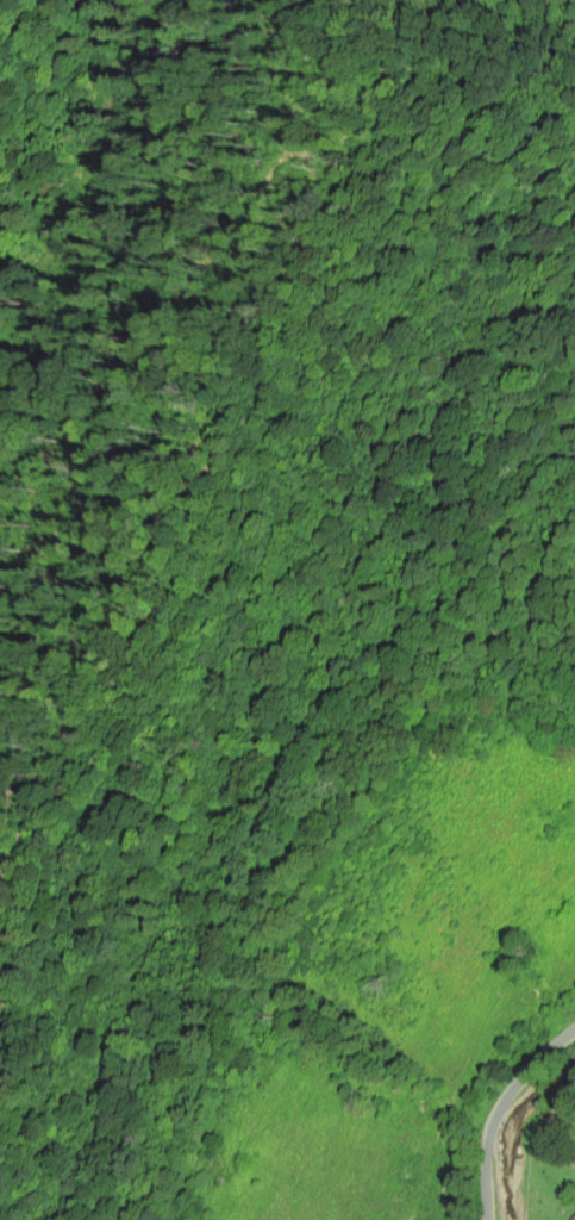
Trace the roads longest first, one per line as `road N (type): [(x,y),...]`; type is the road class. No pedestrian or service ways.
road 1 (residential): [(492,1219),(488,1137),(517,1078),(574,1025)]

